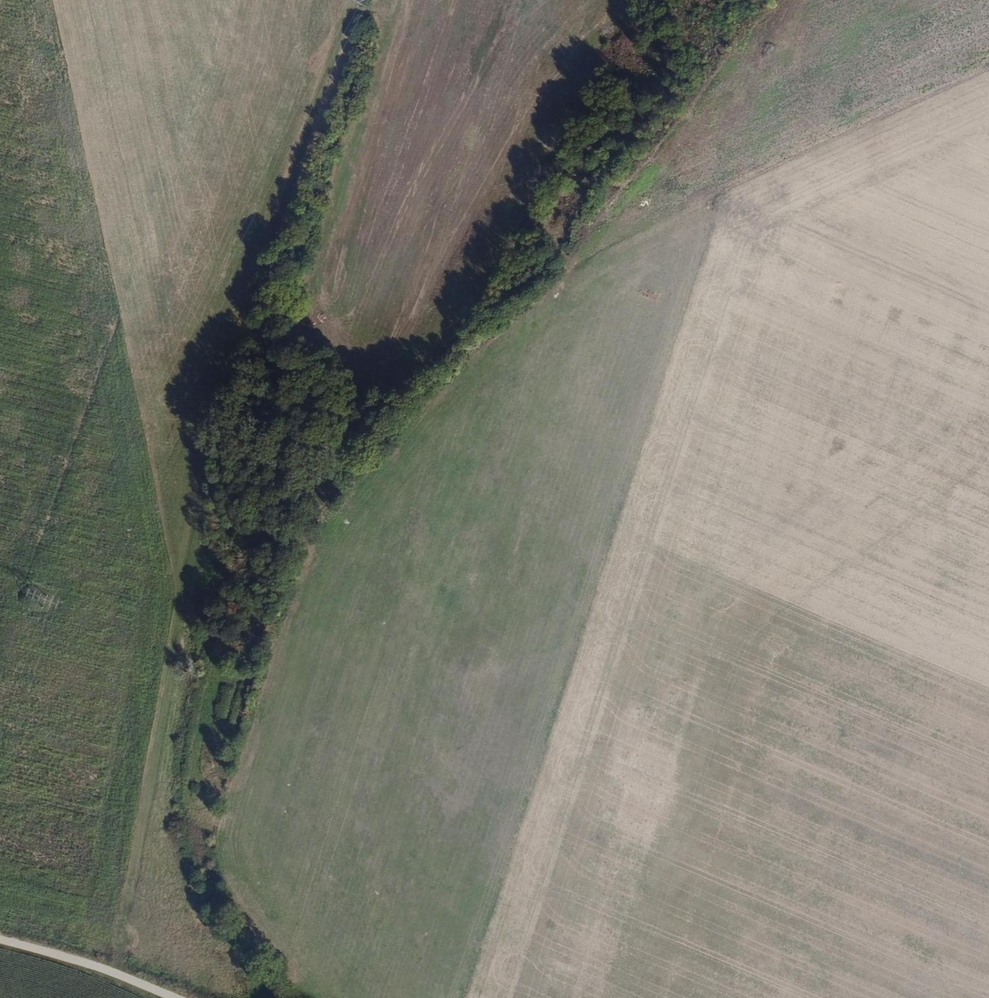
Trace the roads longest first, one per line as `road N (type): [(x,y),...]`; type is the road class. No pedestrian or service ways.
road 1 (track): [(0,938),(173,997)]

